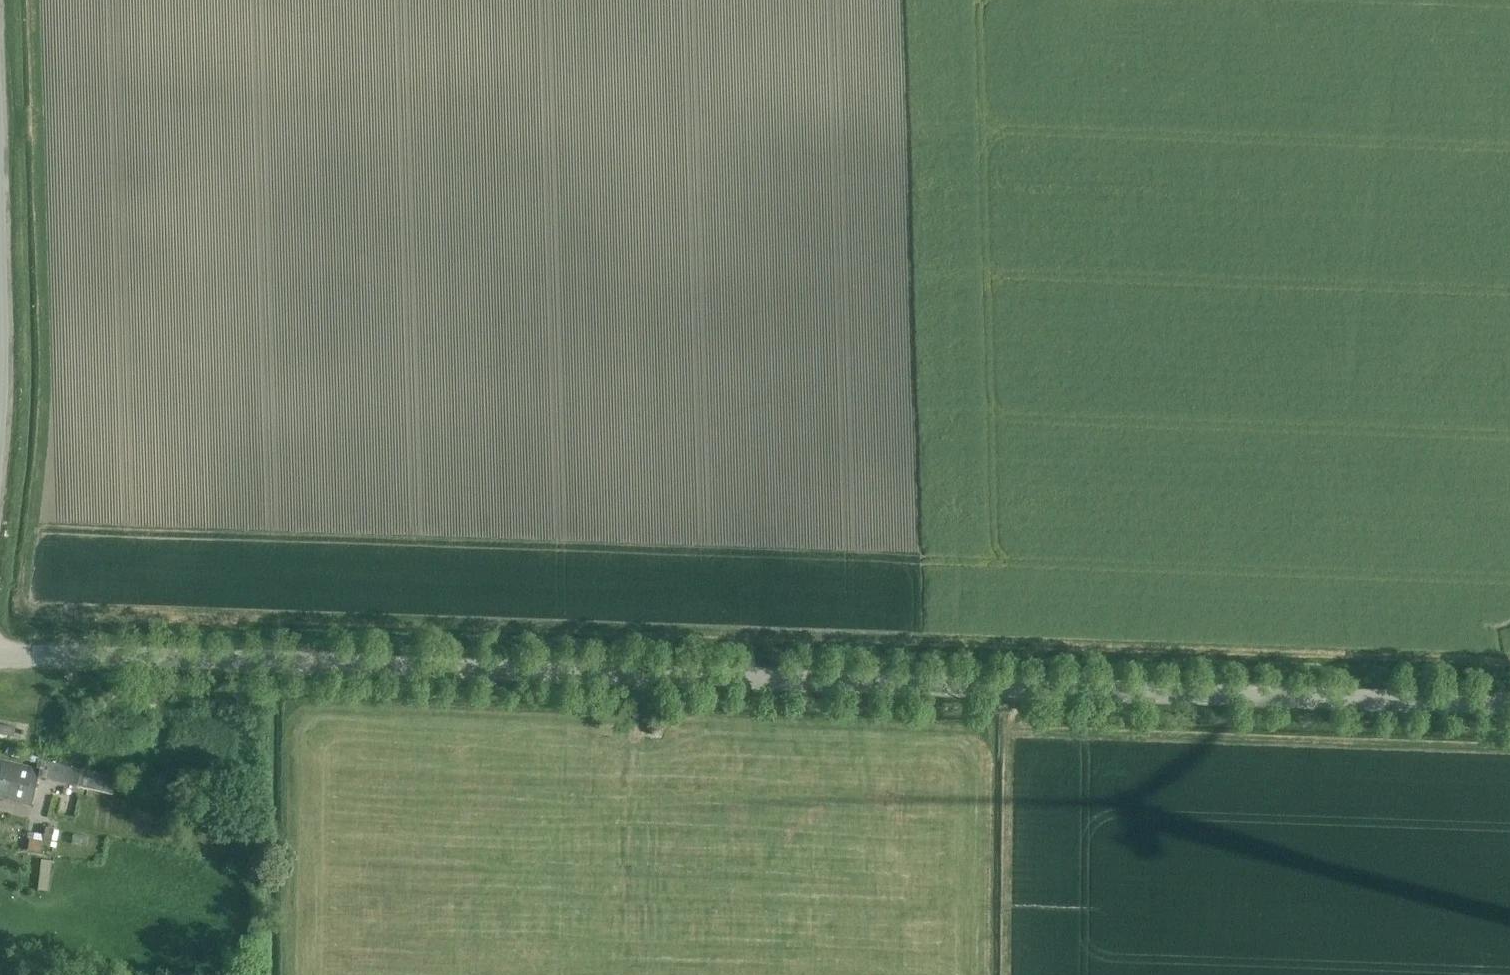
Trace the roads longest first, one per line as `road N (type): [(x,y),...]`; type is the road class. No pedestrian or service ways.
road 1 (tertiary): [(0,661),(1509,708)]
road 2 (unclassified): [(0,411),(0,163)]

